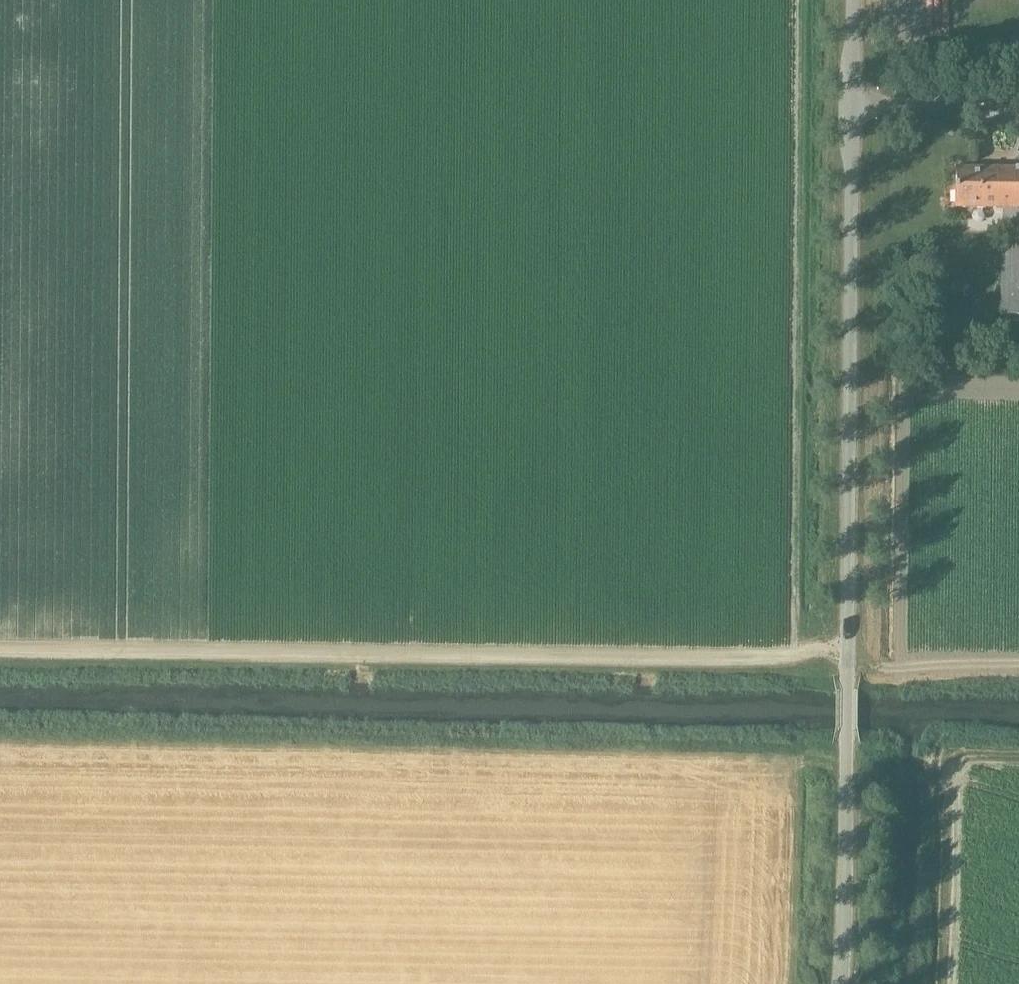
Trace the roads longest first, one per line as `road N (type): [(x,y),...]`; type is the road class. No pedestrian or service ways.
road 1 (unclassified): [(839,983),(854,0)]

